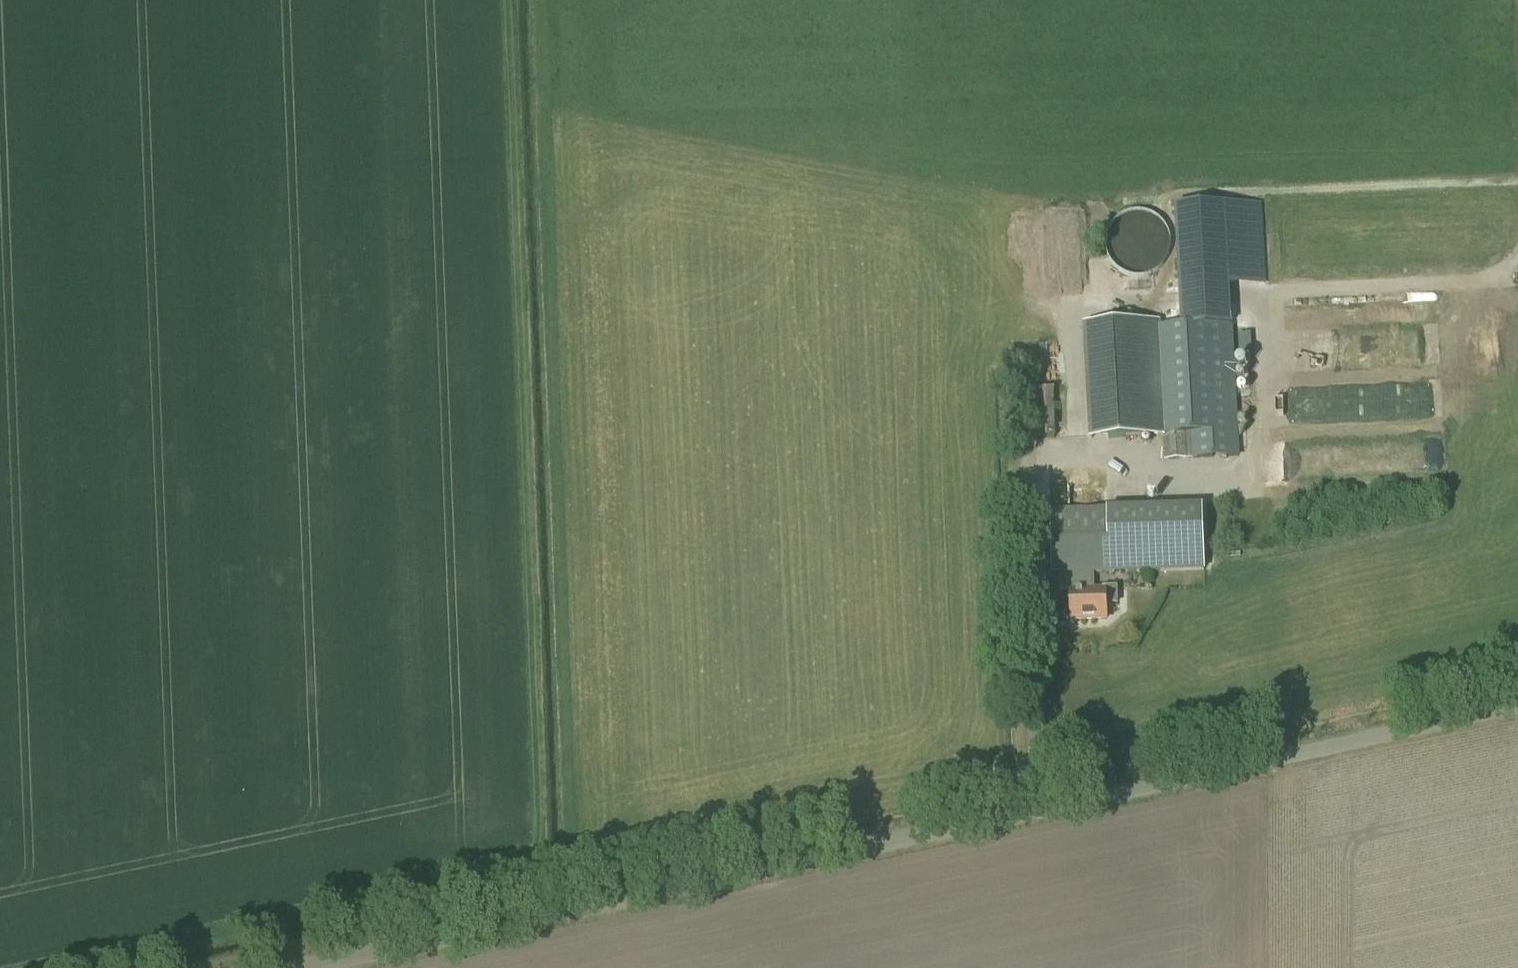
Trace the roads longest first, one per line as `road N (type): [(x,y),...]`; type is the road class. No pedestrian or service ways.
road 1 (unclassified): [(303,967),(1517,706)]
road 2 (track): [(1517,271),(1478,282),(1262,293)]

